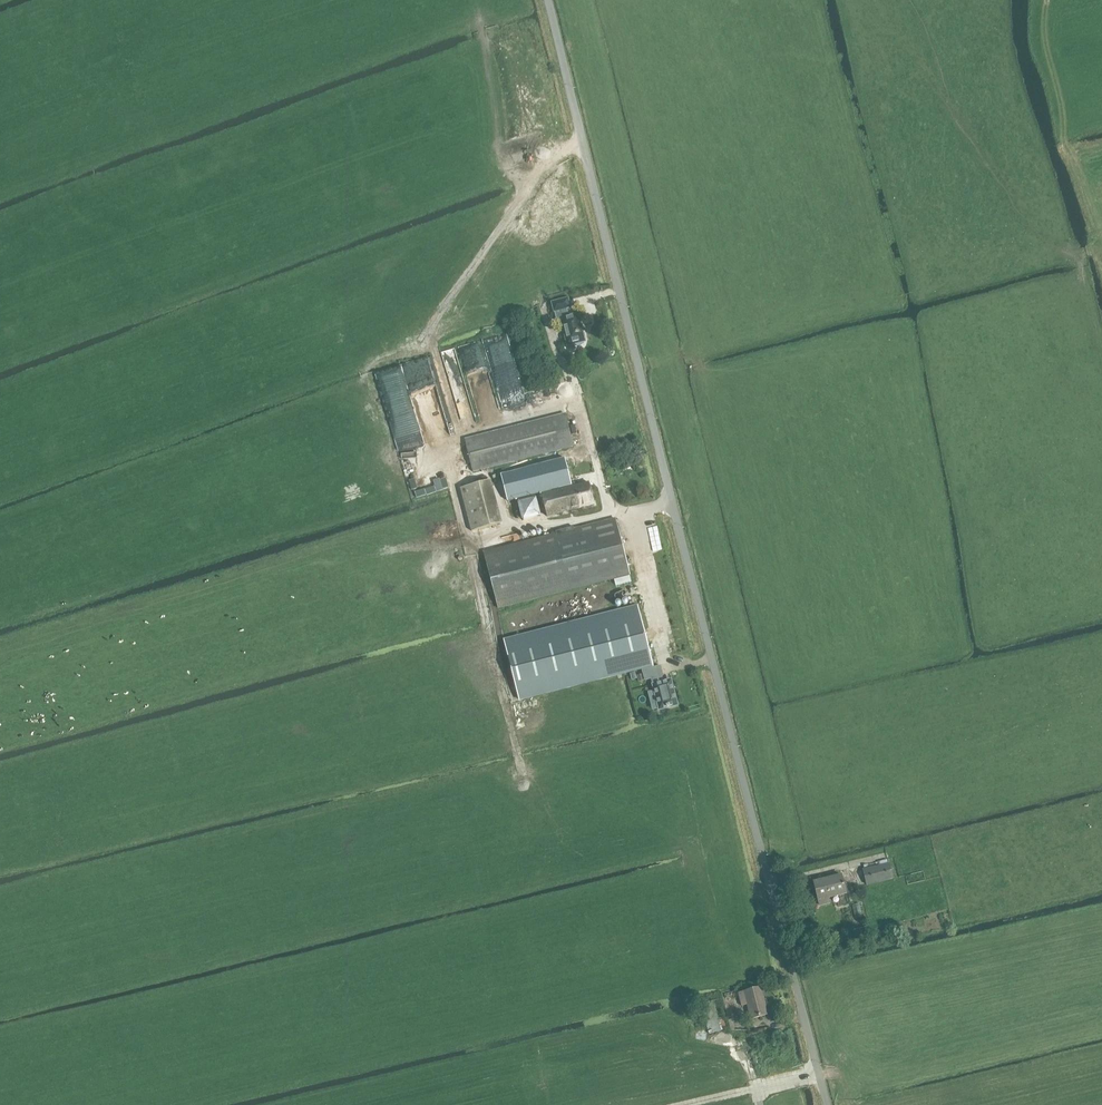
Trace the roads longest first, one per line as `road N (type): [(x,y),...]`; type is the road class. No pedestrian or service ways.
road 1 (unclassified): [(550,0),(828,1104)]
road 2 (track): [(521,762),(469,540),(674,504)]
road 3 (track): [(1101,1021),(851,1083),(845,1071),(819,1071)]
road 4 (track): [(1101,234),(1047,40),(1049,0)]

